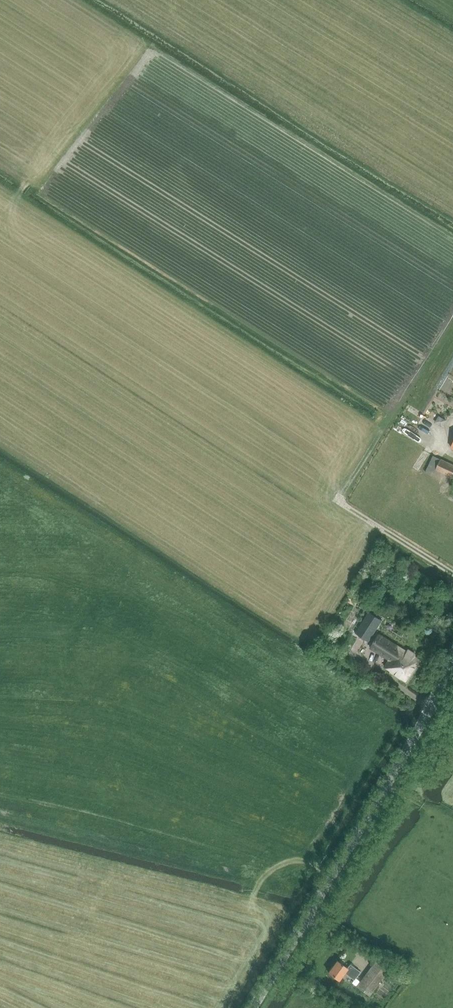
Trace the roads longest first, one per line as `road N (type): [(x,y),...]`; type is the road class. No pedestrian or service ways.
road 1 (track): [(452,573),(344,503),(342,491),(370,446),(358,420),(20,203),(39,166)]
road 2 (tertiary): [(254,1007),(432,701),(452,650)]

